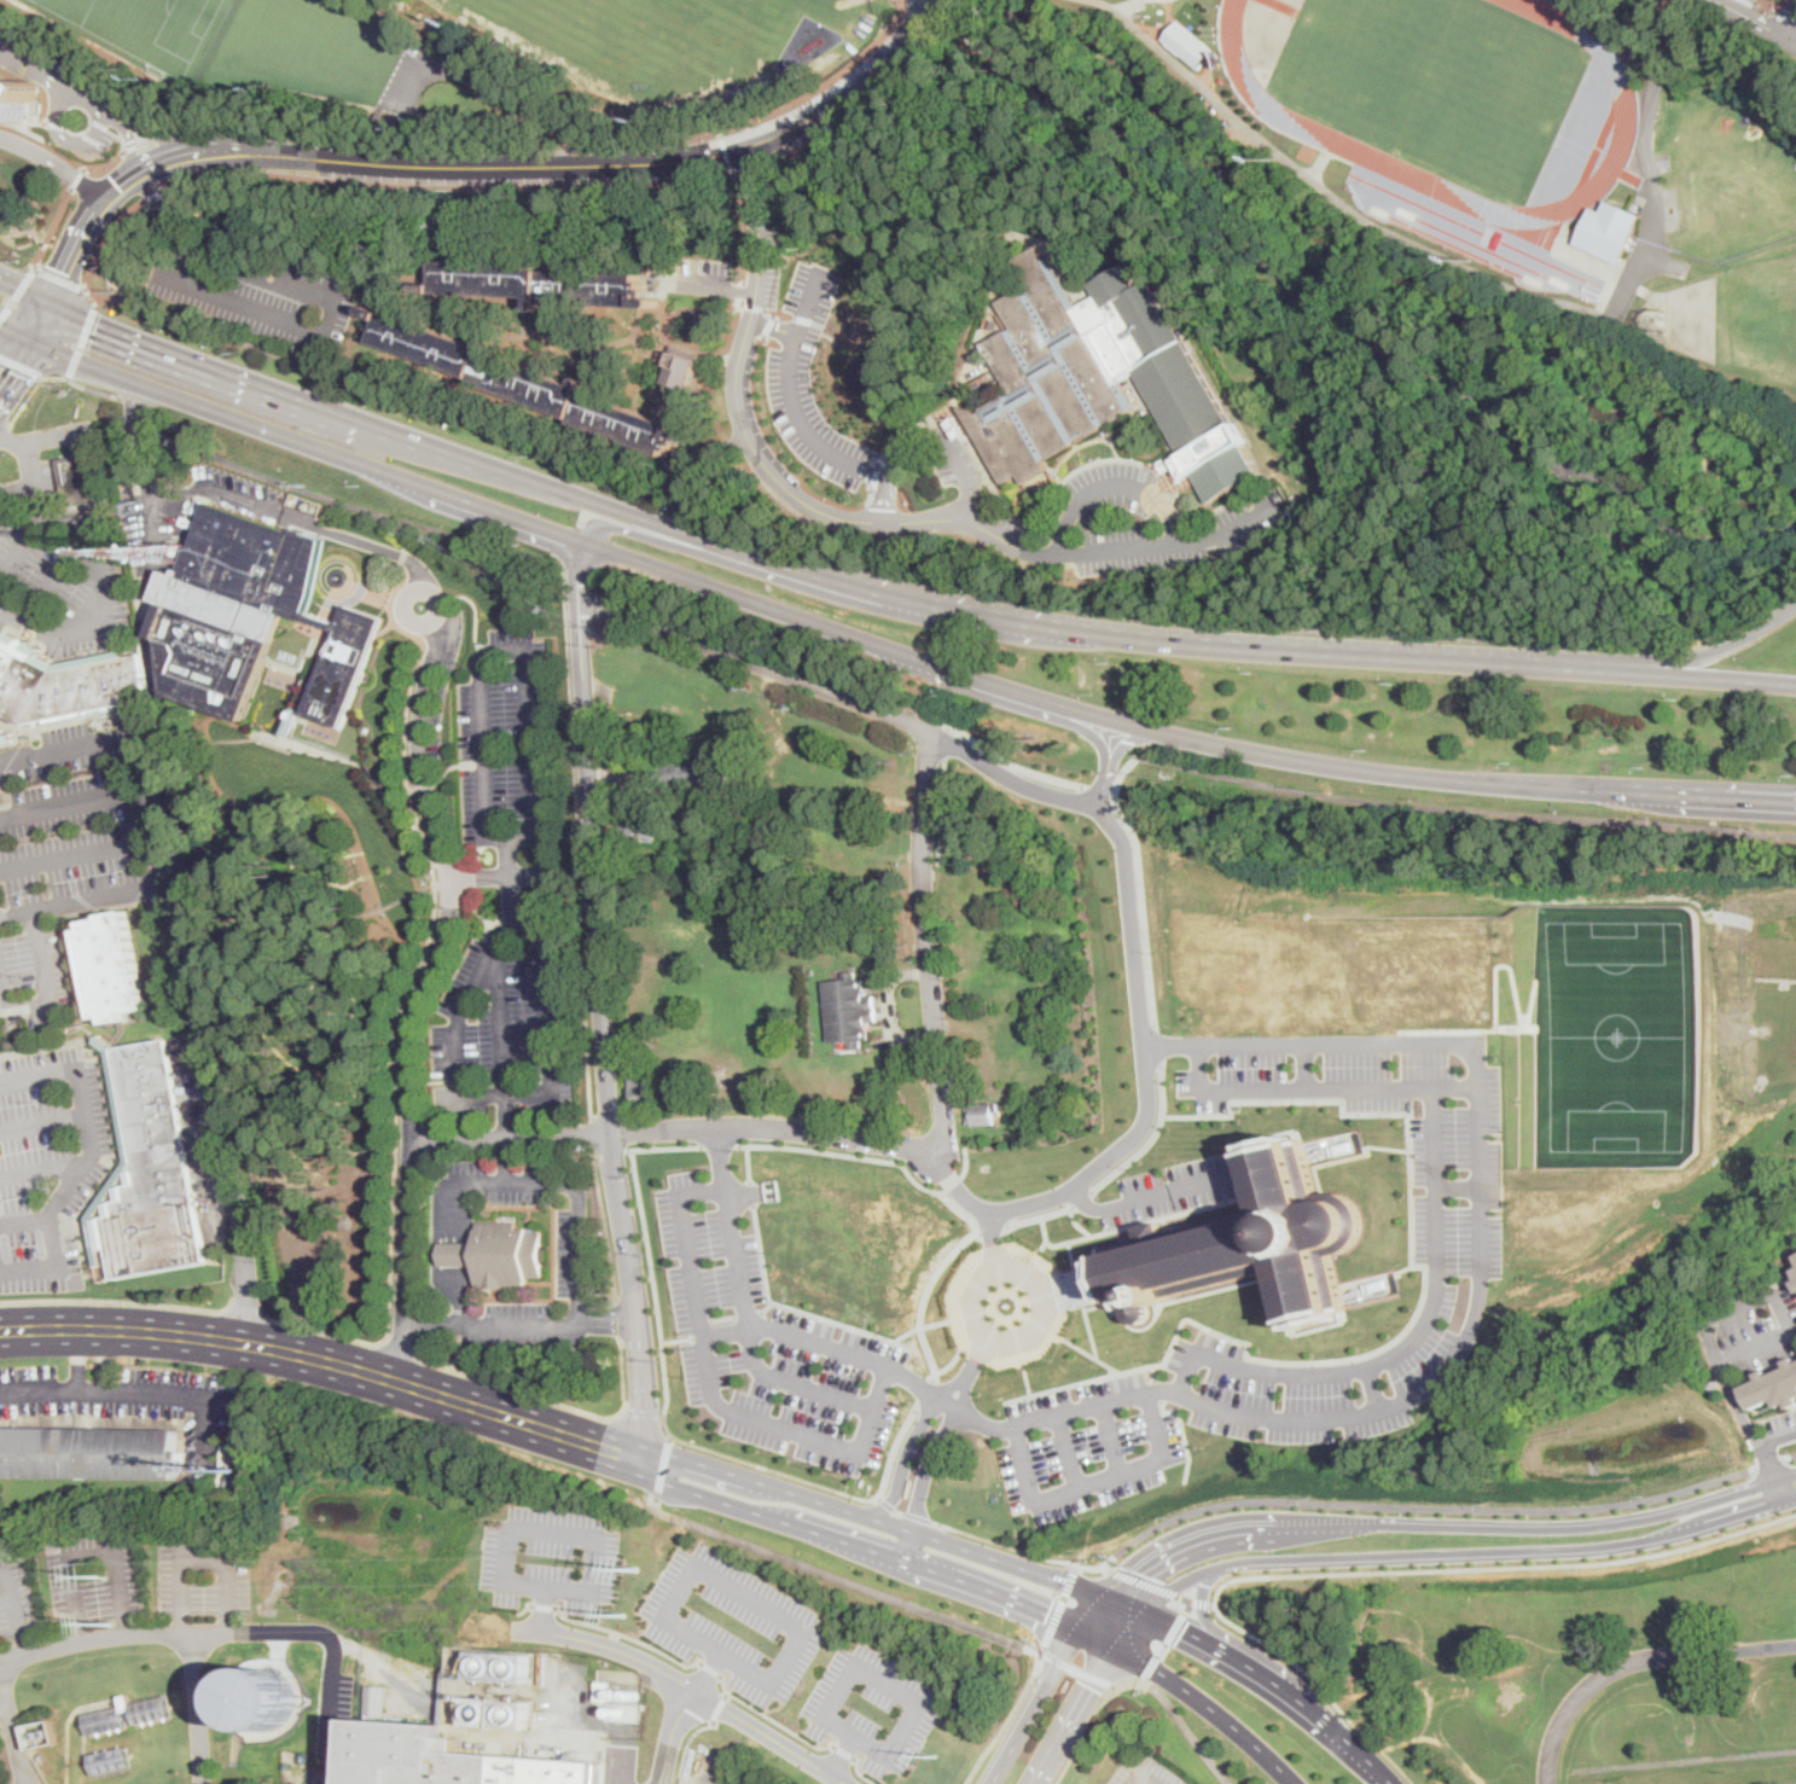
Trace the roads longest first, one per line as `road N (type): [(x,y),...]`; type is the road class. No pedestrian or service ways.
road 1 (primary): [(1633,669),(1122,638),(902,598),(790,570),(234,387),(87,327),(0,281)]
road 2 (primary): [(587,544),(1151,730),(1460,780)]
road 3 (residential): [(587,544),(579,614),(610,1132),(644,1410)]
road 4 (tertiary): [(938,0),(906,43),(848,95),(783,133),(727,152),(652,163),(465,167),(298,158)]
road 5 (secondary): [(0,1333),(117,1331),(318,1358),(634,1455)]
road 6 (primary): [(27,341),(587,544)]
road 7 (secondary): [(1228,1564),(1614,1545),(1795,1495)]
road 8 (primary): [(1122,638),(1054,643),(945,624),(623,528),(604,528),(587,544)]
road 9 (residential): [(947,1147),(738,1126),(411,1144)]
road 10 (secondary): [(1795,1475),(1623,1523),(1368,1524)]
road 11 (residential): [(940,738),(926,773),(922,887),(947,1147)]
road 12 (residential): [(579,599),(890,714),(958,748)]
road 13 (primary): [(1460,780),(1795,801)]
road 14 (secondary): [(1368,1524),(1234,1530),(1139,1570),(1108,1598)]
road 15 (secondary): [(1081,1626),(1201,1702),(1293,1783)]
road 16 (secondary): [(1108,1598),(908,1527)]
road 17 (secondary): [(1389,1783),(1286,1690),(1228,1651)]
road 18 (residential): [(1795,1645),(1635,1661),(1594,1679)]
road 19 (tertiary): [(1032,1783),(1140,1611)]
road 20 (secondary): [(897,1559),(1081,1626)]
road 21 (primary): [(1795,610),(1725,650),(1633,669)]
road 22 (secondary): [(634,1455),(685,1490),(786,1523)]
road 23 (primary): [(1795,684),(1633,669)]
road 24 (secondary): [(908,1527),(757,1478)]
road 25 (tertiary): [(124,185),(92,217),(48,303)]
road 26 (tertiary): [(1058,1667),(991,1783)]
road 27 (secondary): [(757,1478),(694,1460),(634,1455)]
road 28 (residential): [(101,204),(79,180),(0,140)]

